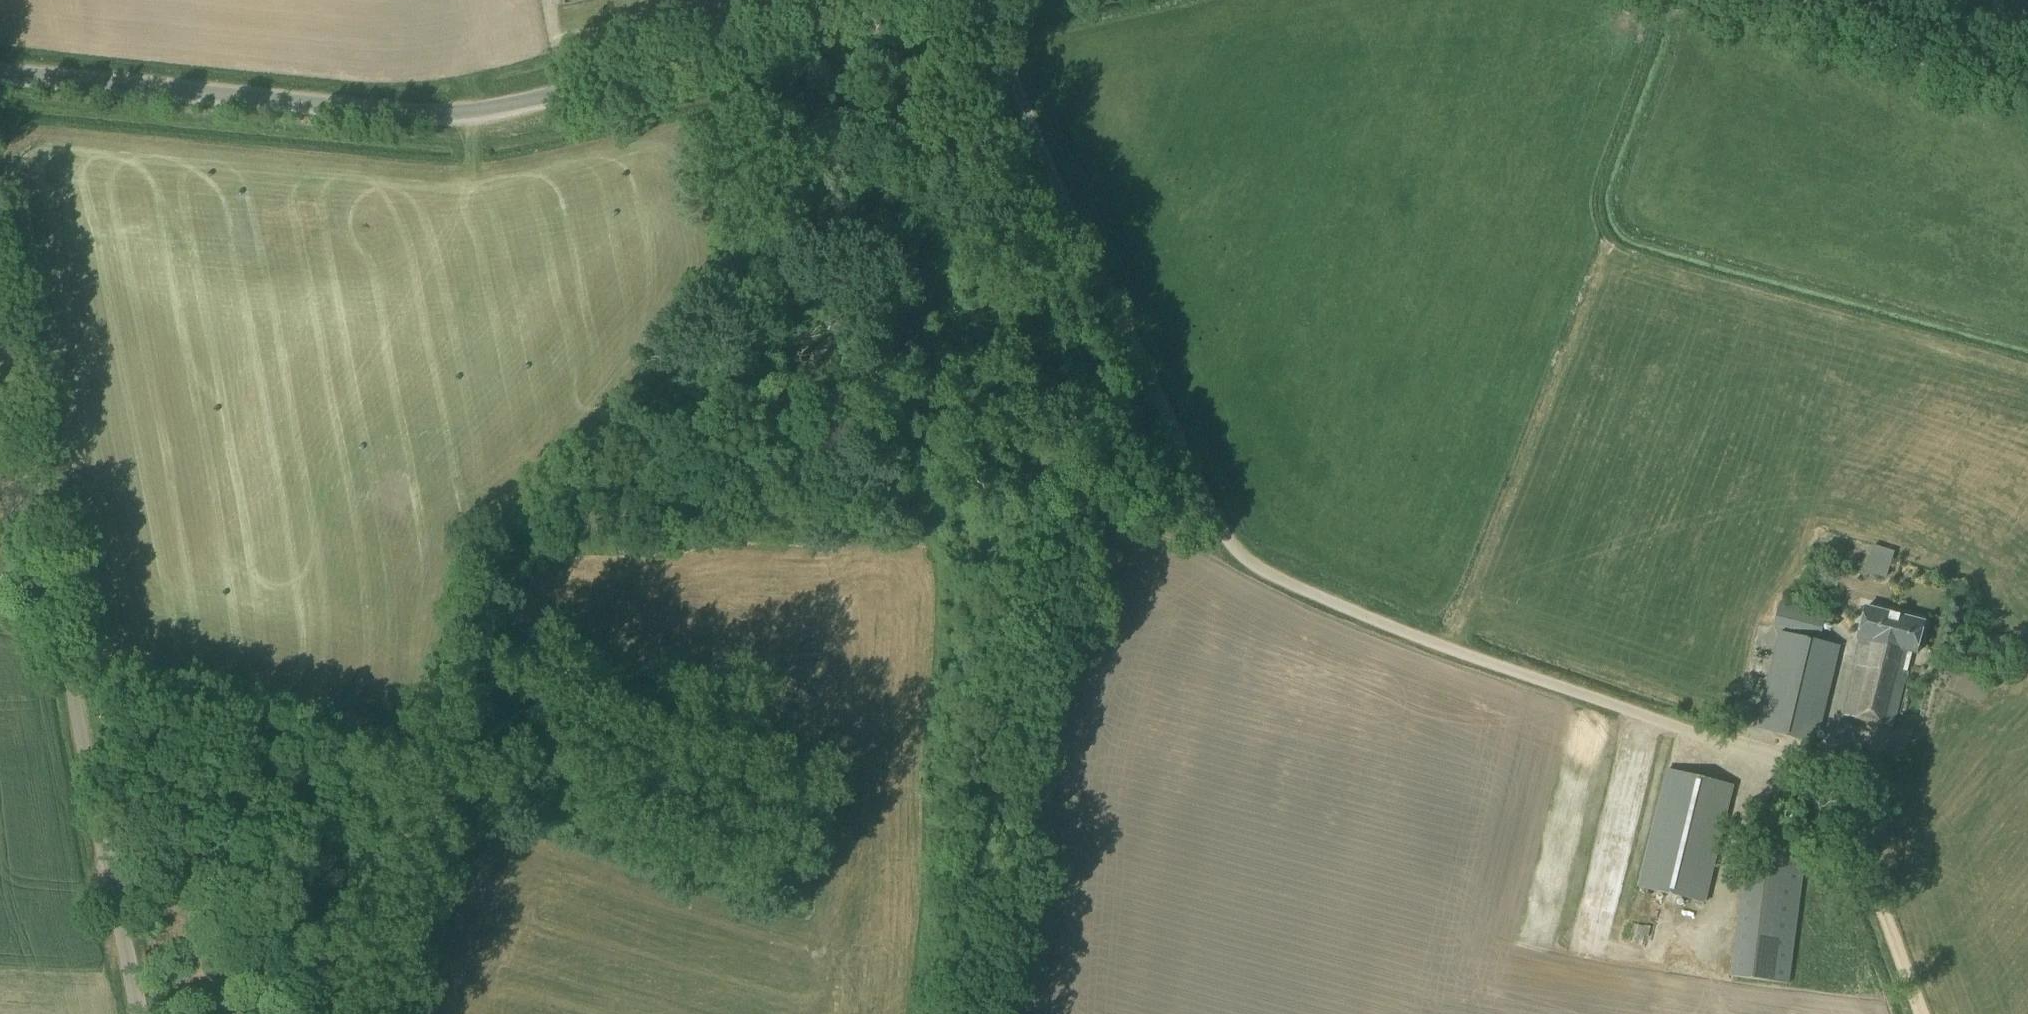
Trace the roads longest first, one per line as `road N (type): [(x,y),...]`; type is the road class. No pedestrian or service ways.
road 1 (unclassified): [(1863,858),(1840,804),(1814,775),(1267,575),(1236,553),(1218,534),(1173,448),(983,0)]
road 2 (unclassified): [(983,0),(455,120),(0,75)]
road 3 (unclassified): [(135,1013),(0,339)]
road 4 (unclassified): [(2027,80),(1780,0)]
road 5 (track): [(1920,1013),(1863,858)]

